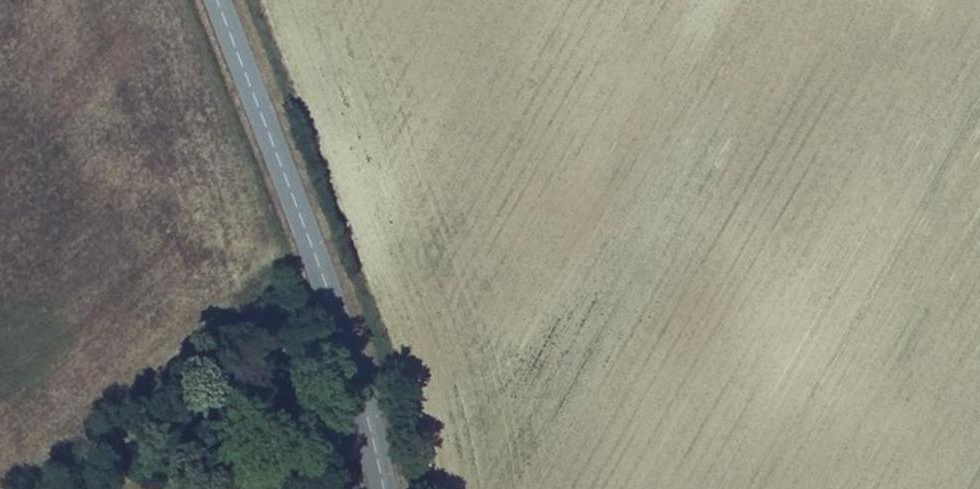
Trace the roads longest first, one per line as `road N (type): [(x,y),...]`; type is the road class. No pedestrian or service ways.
road 1 (tertiary): [(384,488),(330,293),(220,0)]

